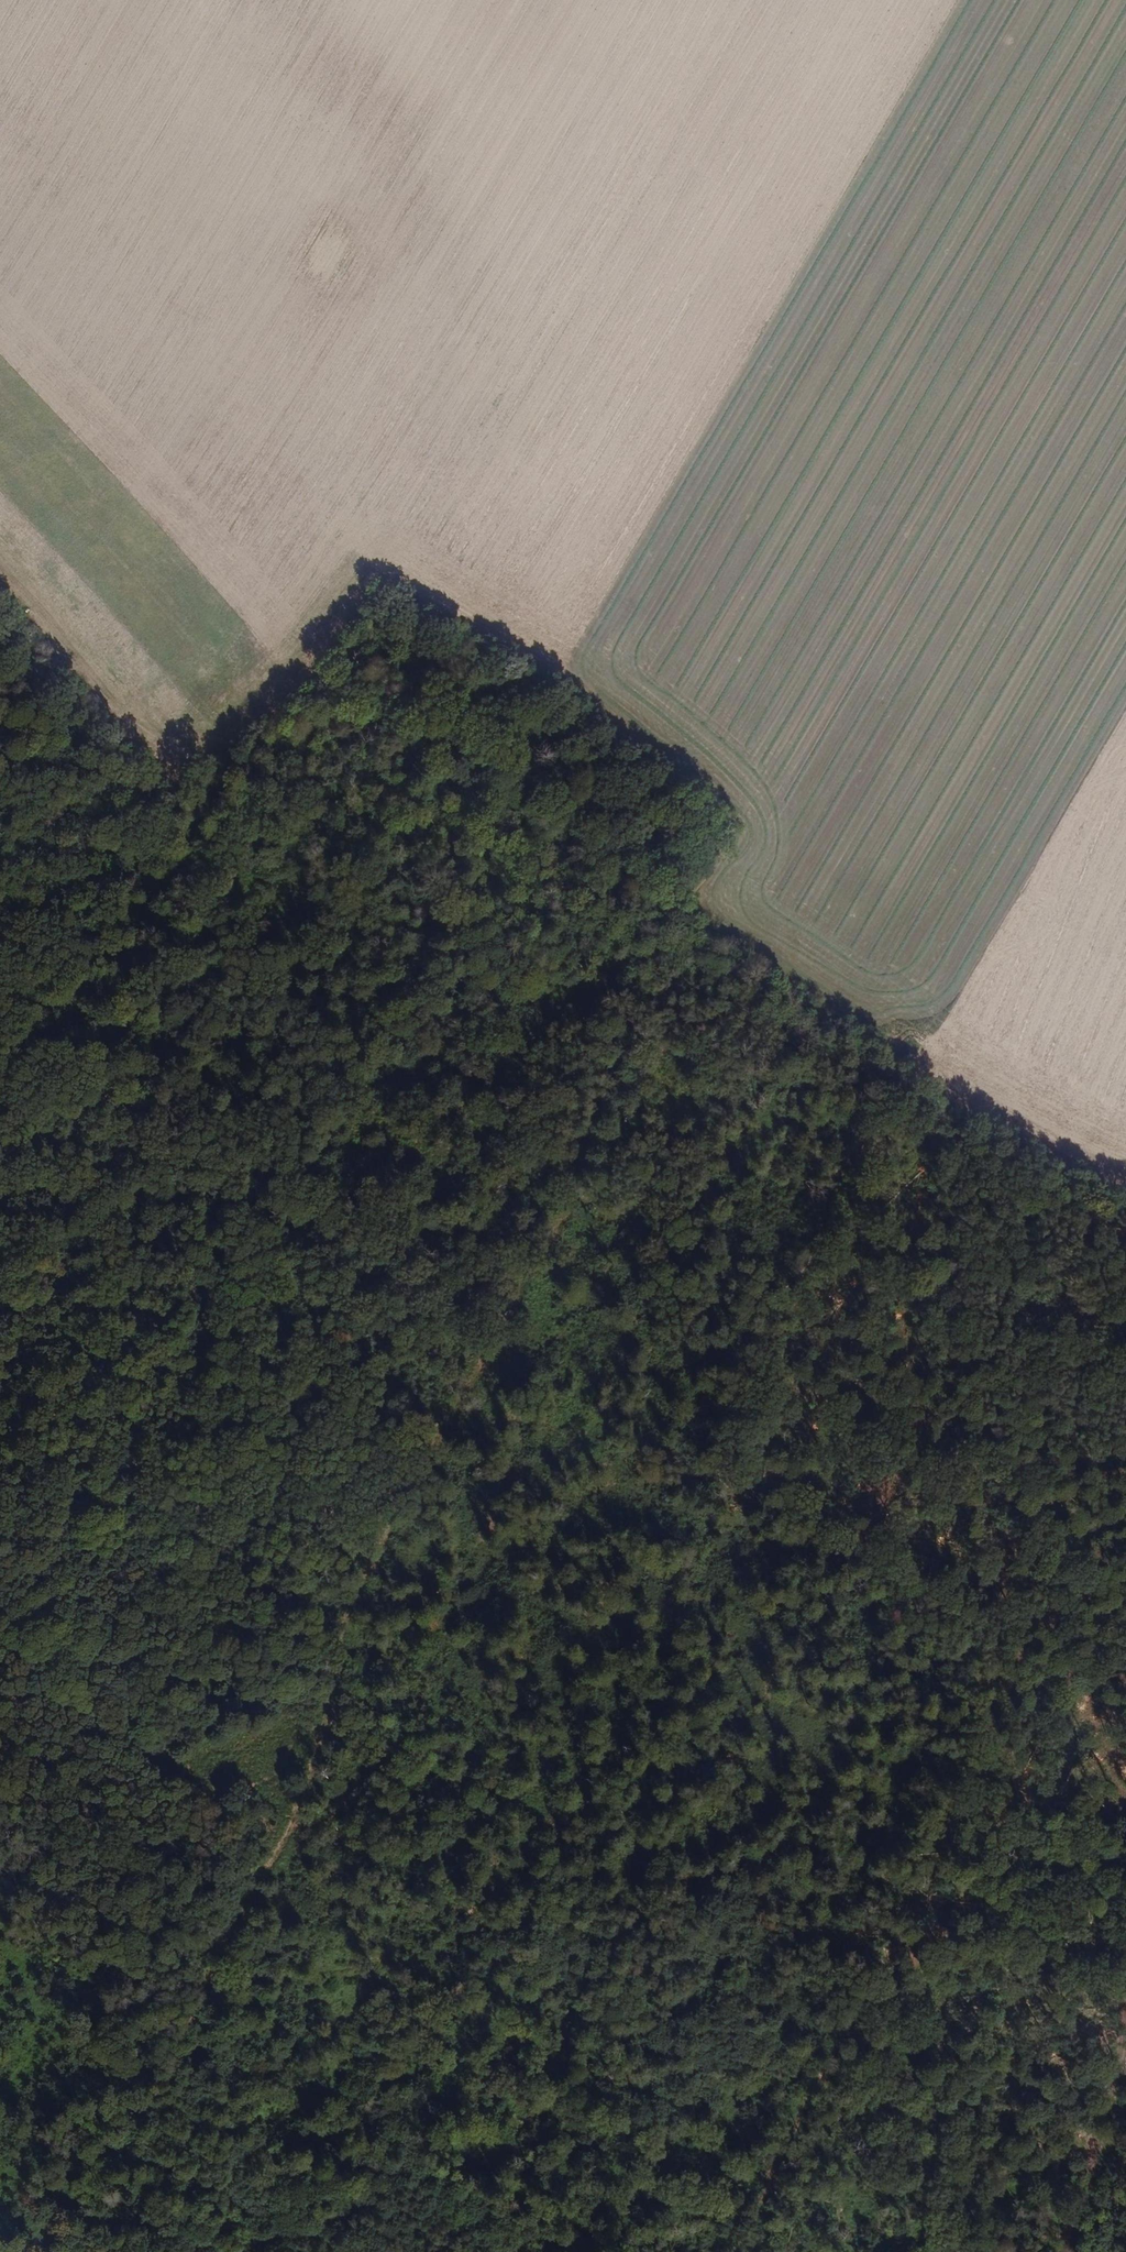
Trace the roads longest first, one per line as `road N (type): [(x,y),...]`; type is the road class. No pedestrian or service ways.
road 1 (track): [(0,650),(165,853),(207,861),(390,768),(437,768),(868,1089),(699,1492),(1125,1729)]

